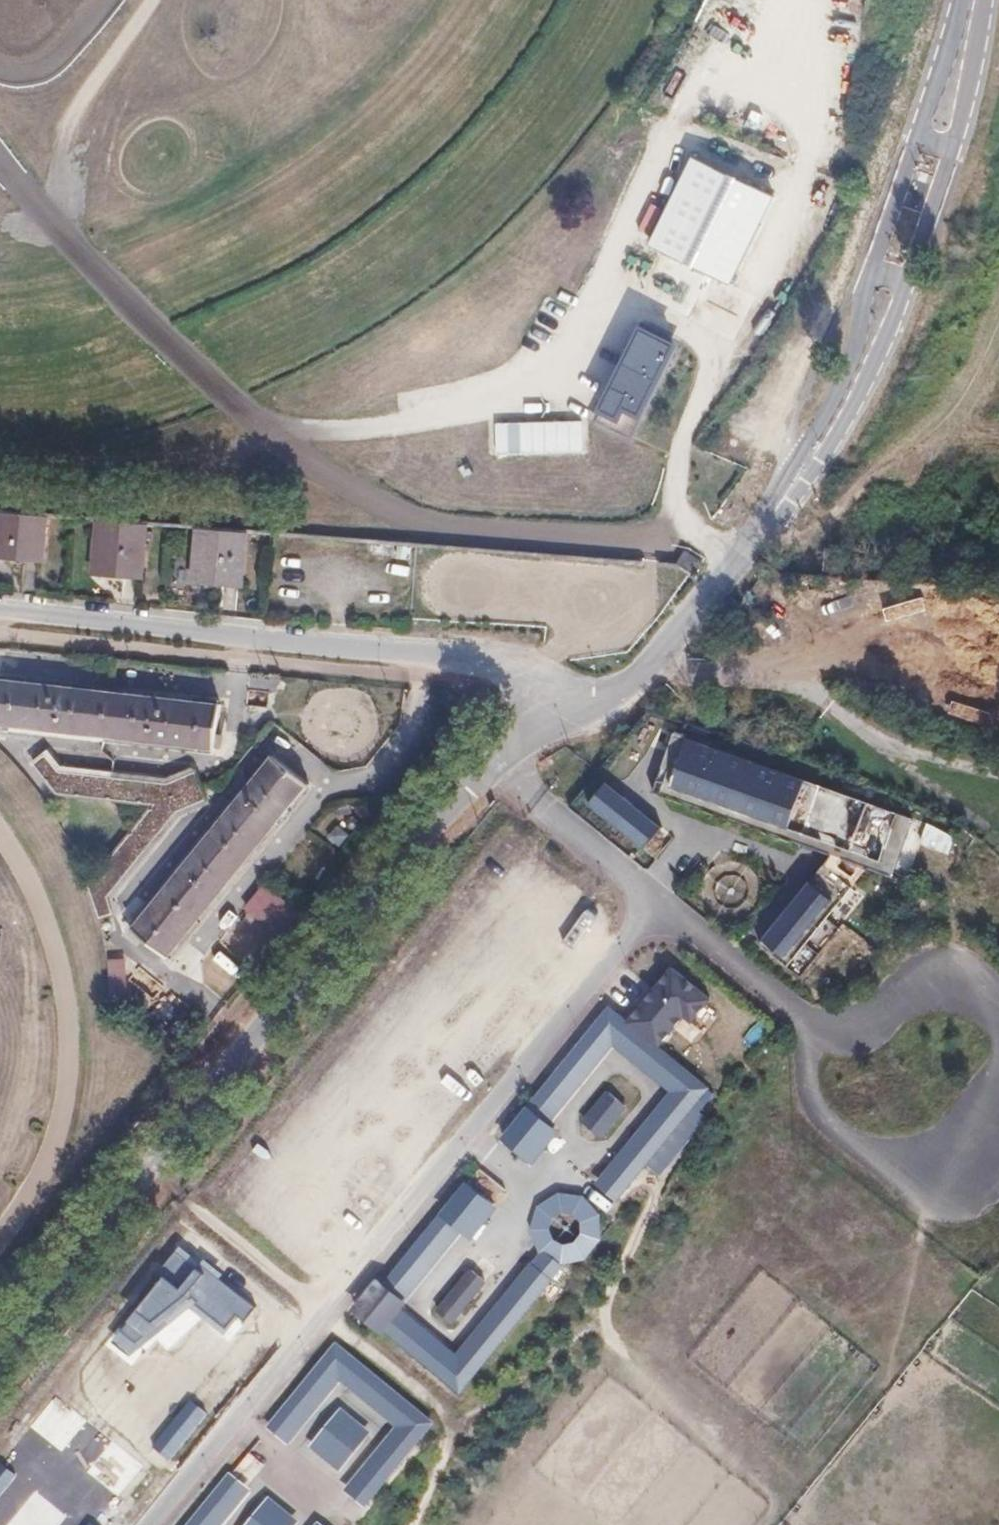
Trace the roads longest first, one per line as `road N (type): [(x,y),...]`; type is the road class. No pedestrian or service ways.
road 1 (residential): [(147,1524),(660,902)]
road 2 (residential): [(0,1352),(465,789),(493,769)]
road 3 (track): [(190,1199),(462,1422),(599,1323),(670,1164)]
road 4 (residential): [(554,704),(472,661),(0,609)]
road 5 (unclassified): [(554,704),(601,694),(652,662),(825,441)]
road 6 (residential): [(998,1109),(932,1186),(873,1158),(807,1097),(808,1058)]
road 7 (residential): [(493,769),(660,902)]
road 8 (residential): [(660,902),(825,1030)]
road 9 (residential): [(825,1030),(942,973),(998,1006)]
road 10 (unclassified): [(825,441),(908,281)]
road 11 (unclassified): [(875,271),(825,441)]
road 12 (unclassified): [(927,115),(875,271)]
road 13 (unclassified): [(908,281),(958,133)]
road 14 (unclassified): [(958,133),(980,0)]
road 15 (unclassified): [(965,0),(927,115)]

